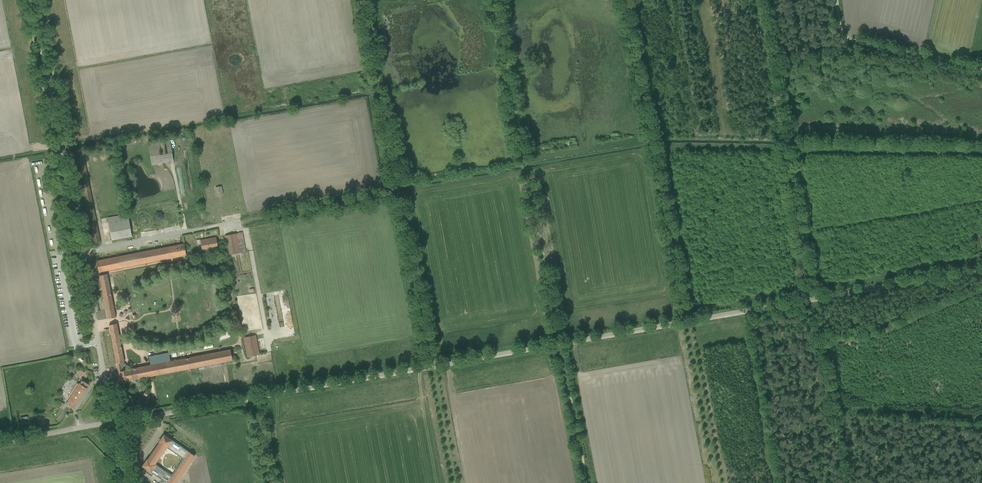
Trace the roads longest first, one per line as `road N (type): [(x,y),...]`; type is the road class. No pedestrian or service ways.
road 1 (unclassified): [(981,269),(113,422)]
road 2 (track): [(586,482),(495,0)]
road 3 (track): [(432,366),(361,0)]
road 4 (track): [(758,0),(813,299)]
road 5 (track): [(34,0),(80,249)]
road 6 (track): [(845,482),(813,299)]
road 7 (track): [(836,0),(840,27),(854,41),(981,69)]
road 8 (unclassified): [(80,249),(113,422)]
road 9 (track): [(398,193),(241,222)]

